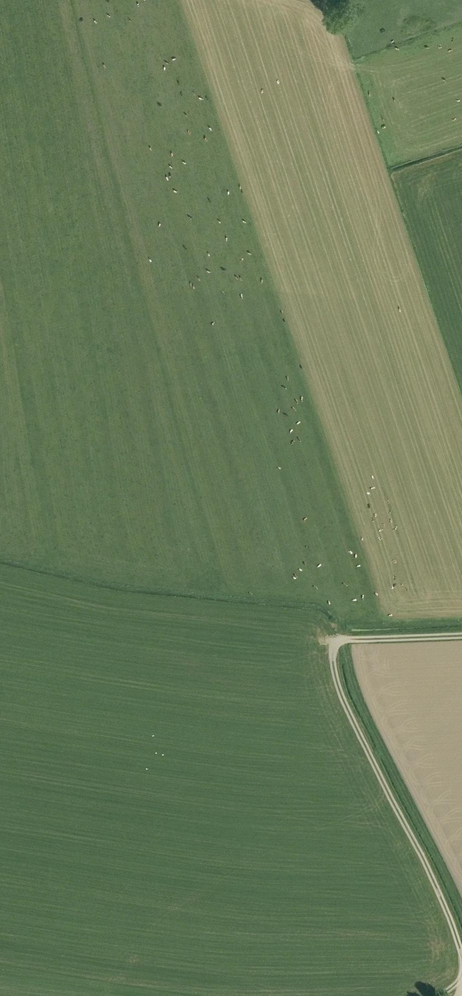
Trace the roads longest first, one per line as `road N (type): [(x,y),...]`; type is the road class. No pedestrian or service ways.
road 1 (track): [(0,556),(118,585),(328,606),(342,639)]
road 2 (track): [(342,639),(332,663),(338,693),(444,906),(461,961)]
road 3 (track): [(461,635),(342,639)]

